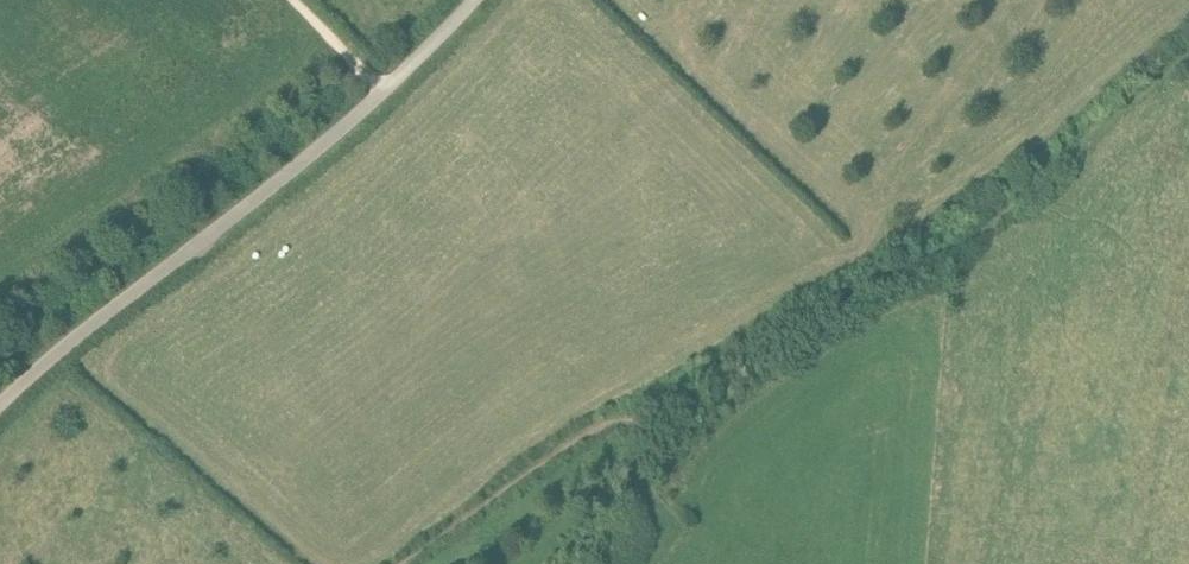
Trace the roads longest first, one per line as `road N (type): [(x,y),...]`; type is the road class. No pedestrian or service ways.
road 1 (unclassified): [(476,0),(329,140),(0,406)]
road 2 (track): [(1059,163),(1188,56)]

